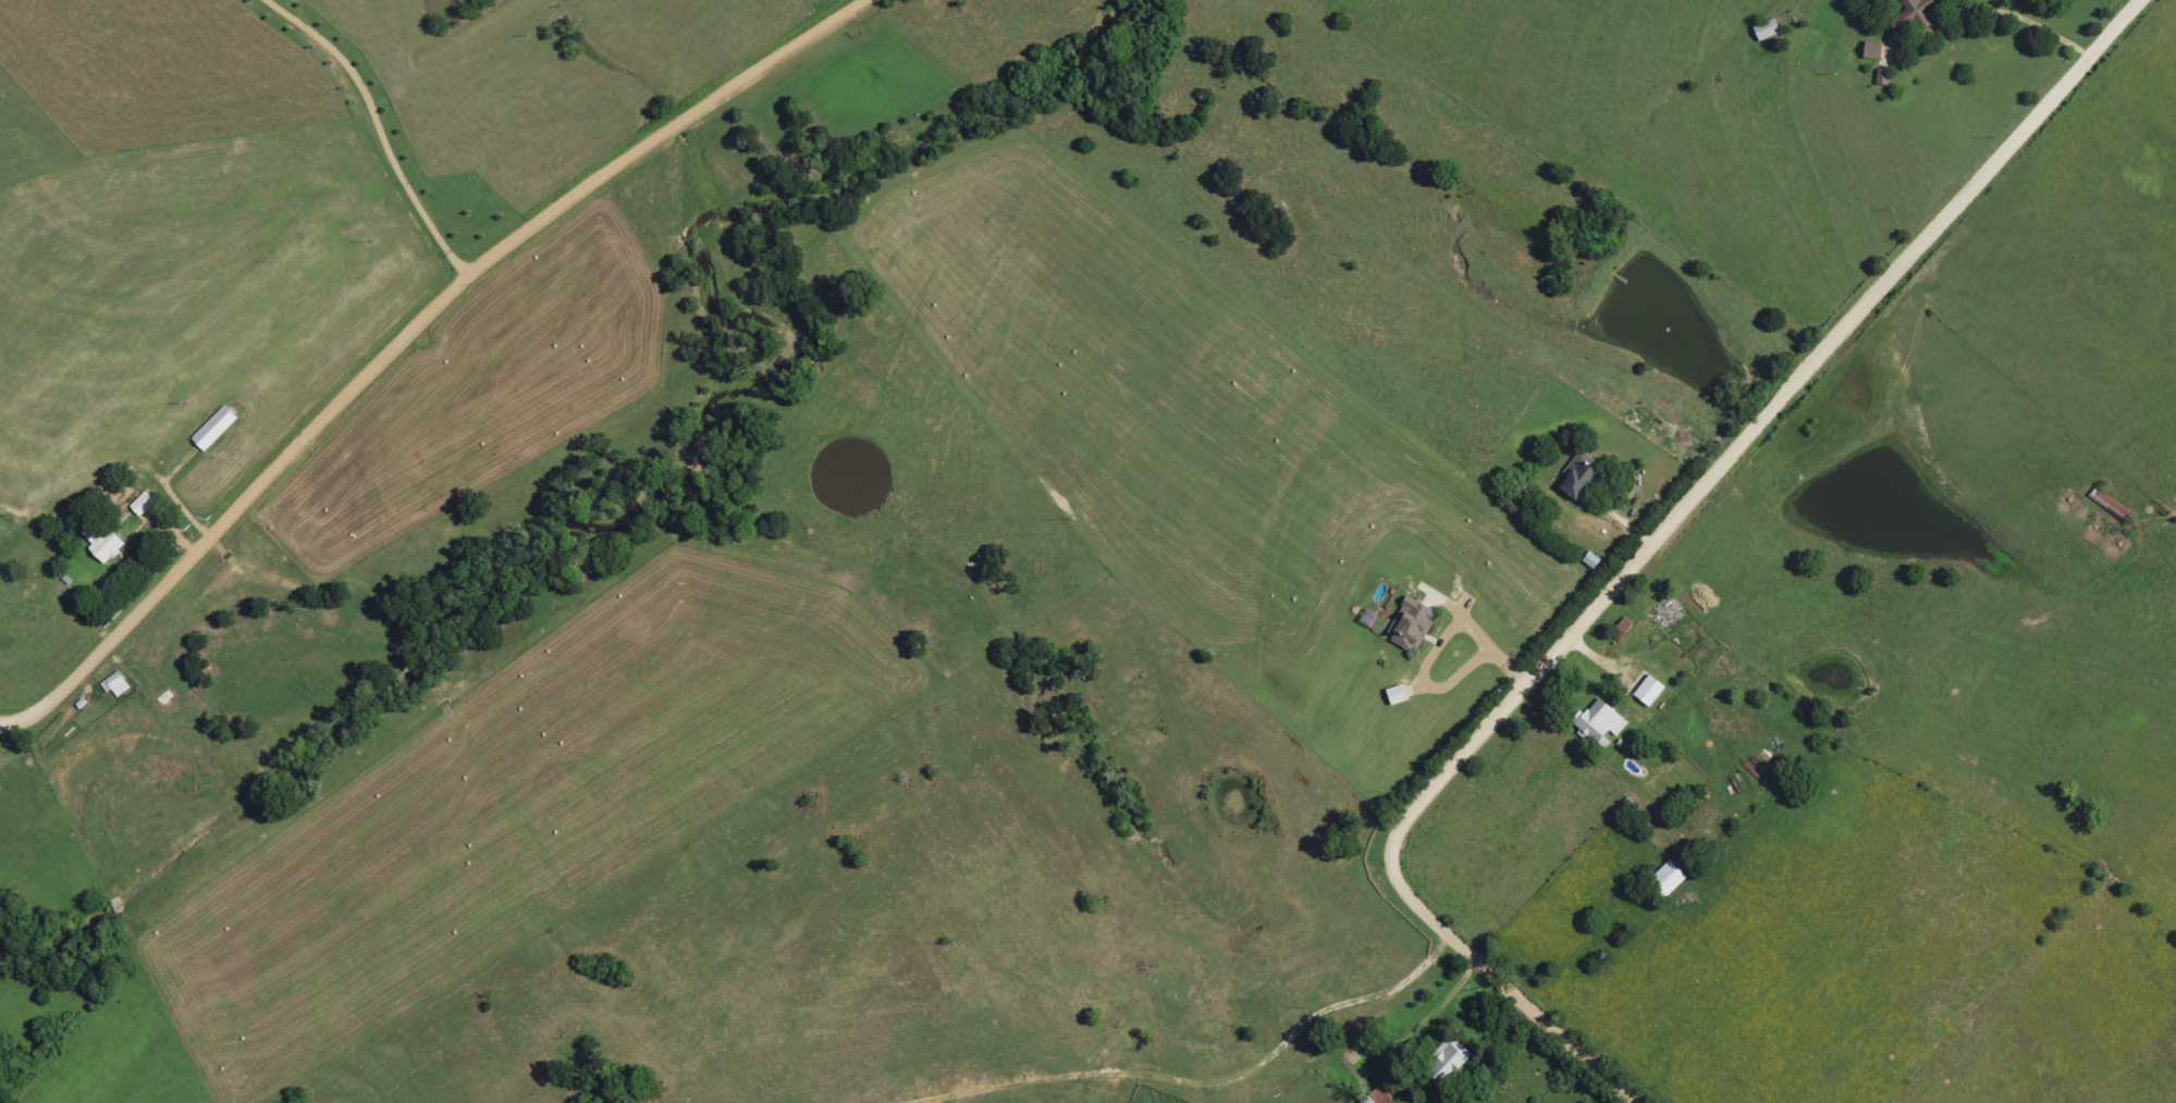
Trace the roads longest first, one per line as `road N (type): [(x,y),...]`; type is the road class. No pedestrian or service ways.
road 1 (residential): [(1638,1102),(1421,908),(1402,876),(1402,835),(1761,421),(2143,0)]
road 2 (residential): [(0,730),(54,707),(467,274),(601,172),(865,0)]
road 3 (residential): [(467,274),(388,135),(275,0)]

